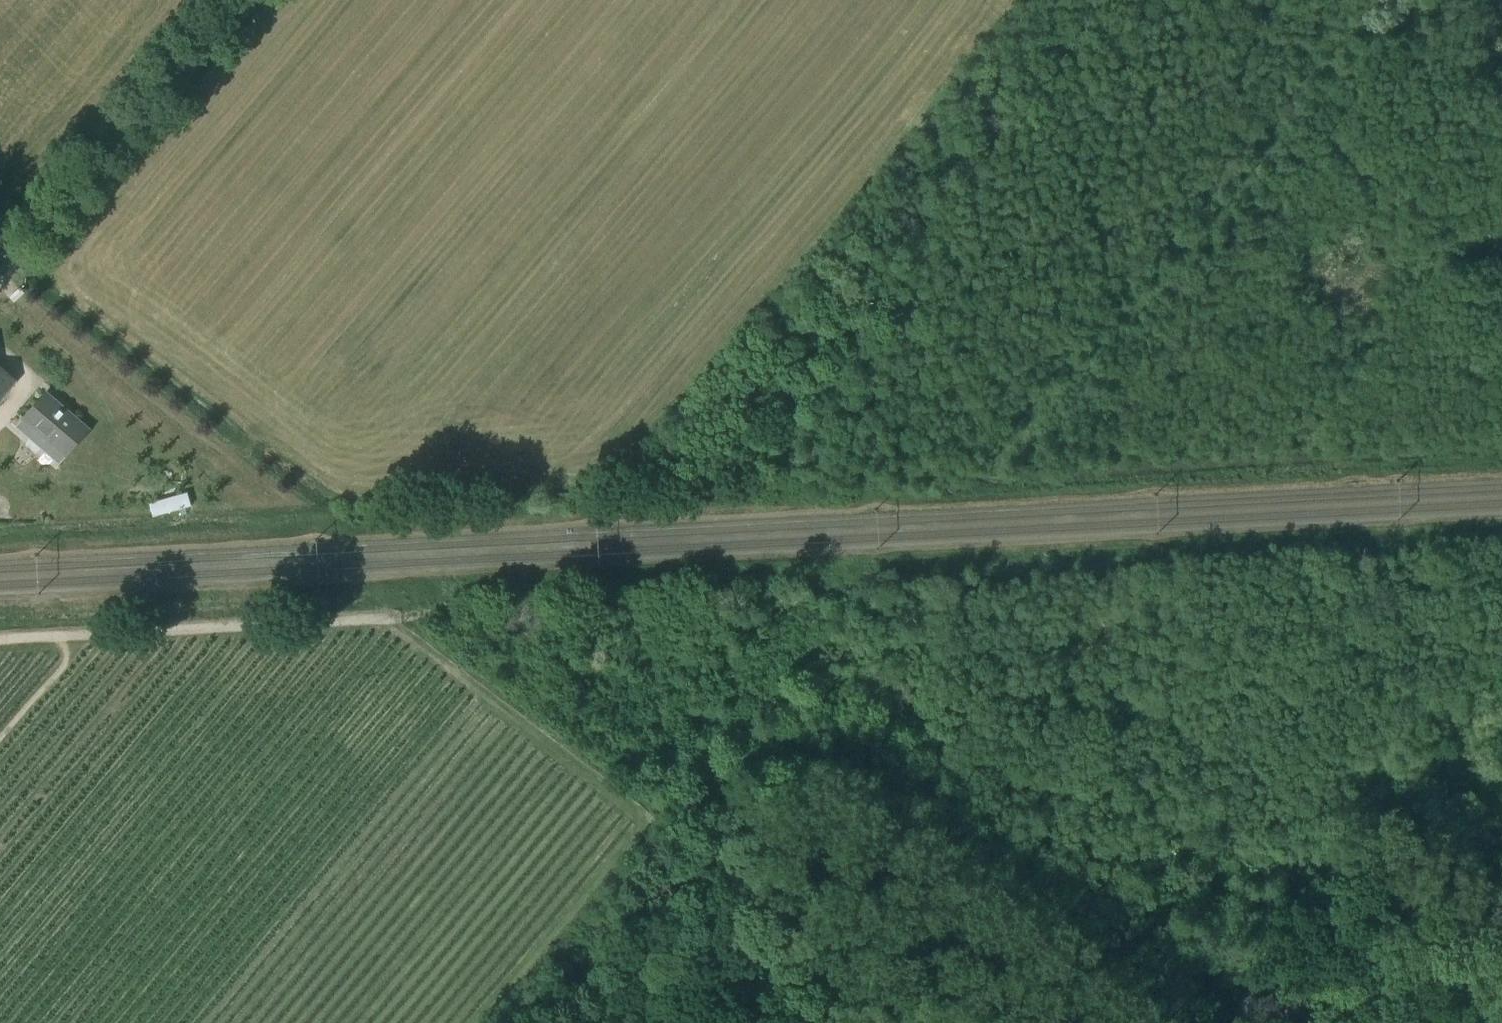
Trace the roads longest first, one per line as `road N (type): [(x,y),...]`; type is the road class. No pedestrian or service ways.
road 1 (unclassified): [(0,274),(235,0)]
road 2 (track): [(384,619),(637,814)]
road 3 (track): [(778,1022),(709,933),(689,822),(676,801)]
road 4 (track): [(1341,1022),(1367,995),(1501,945)]

